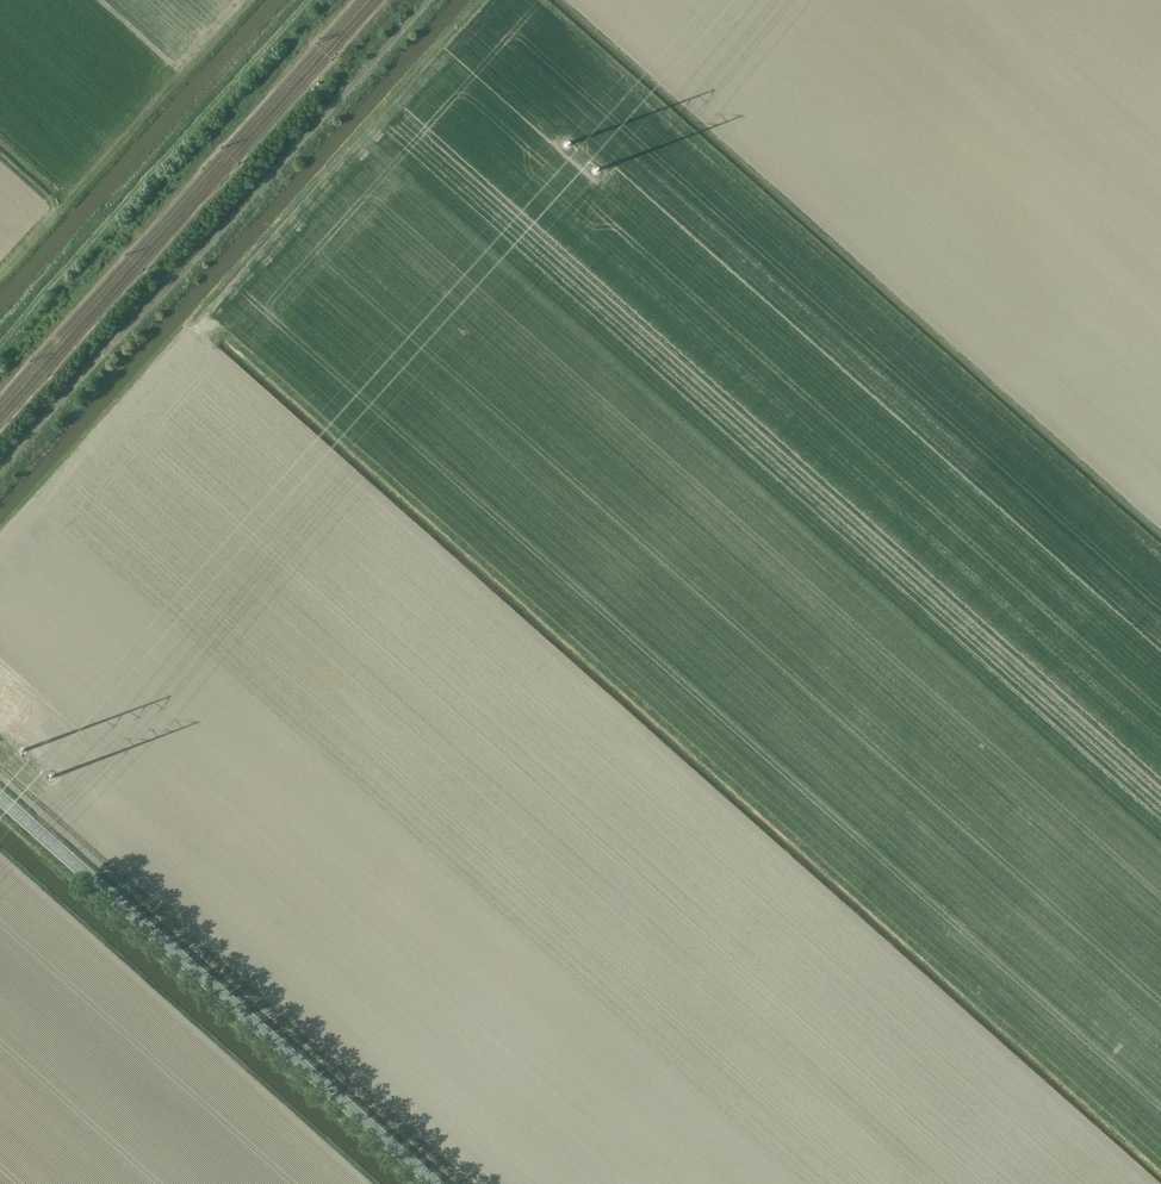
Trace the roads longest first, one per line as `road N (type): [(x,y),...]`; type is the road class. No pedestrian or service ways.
road 1 (secondary): [(437,1183),(0,798)]
road 2 (track): [(0,345),(310,0)]

